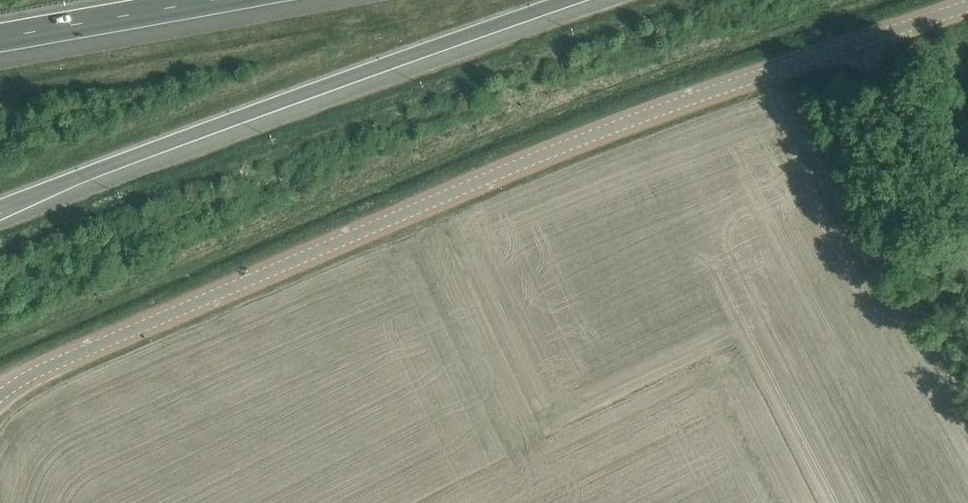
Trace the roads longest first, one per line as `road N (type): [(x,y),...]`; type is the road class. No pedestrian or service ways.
road 1 (unclassified): [(859,42),(508,169),(31,374),(0,396)]
road 2 (motorway): [(0,206),(571,0)]
road 3 (unclassified): [(859,42),(967,252)]
road 4 (motorway): [(0,38),(209,0)]

